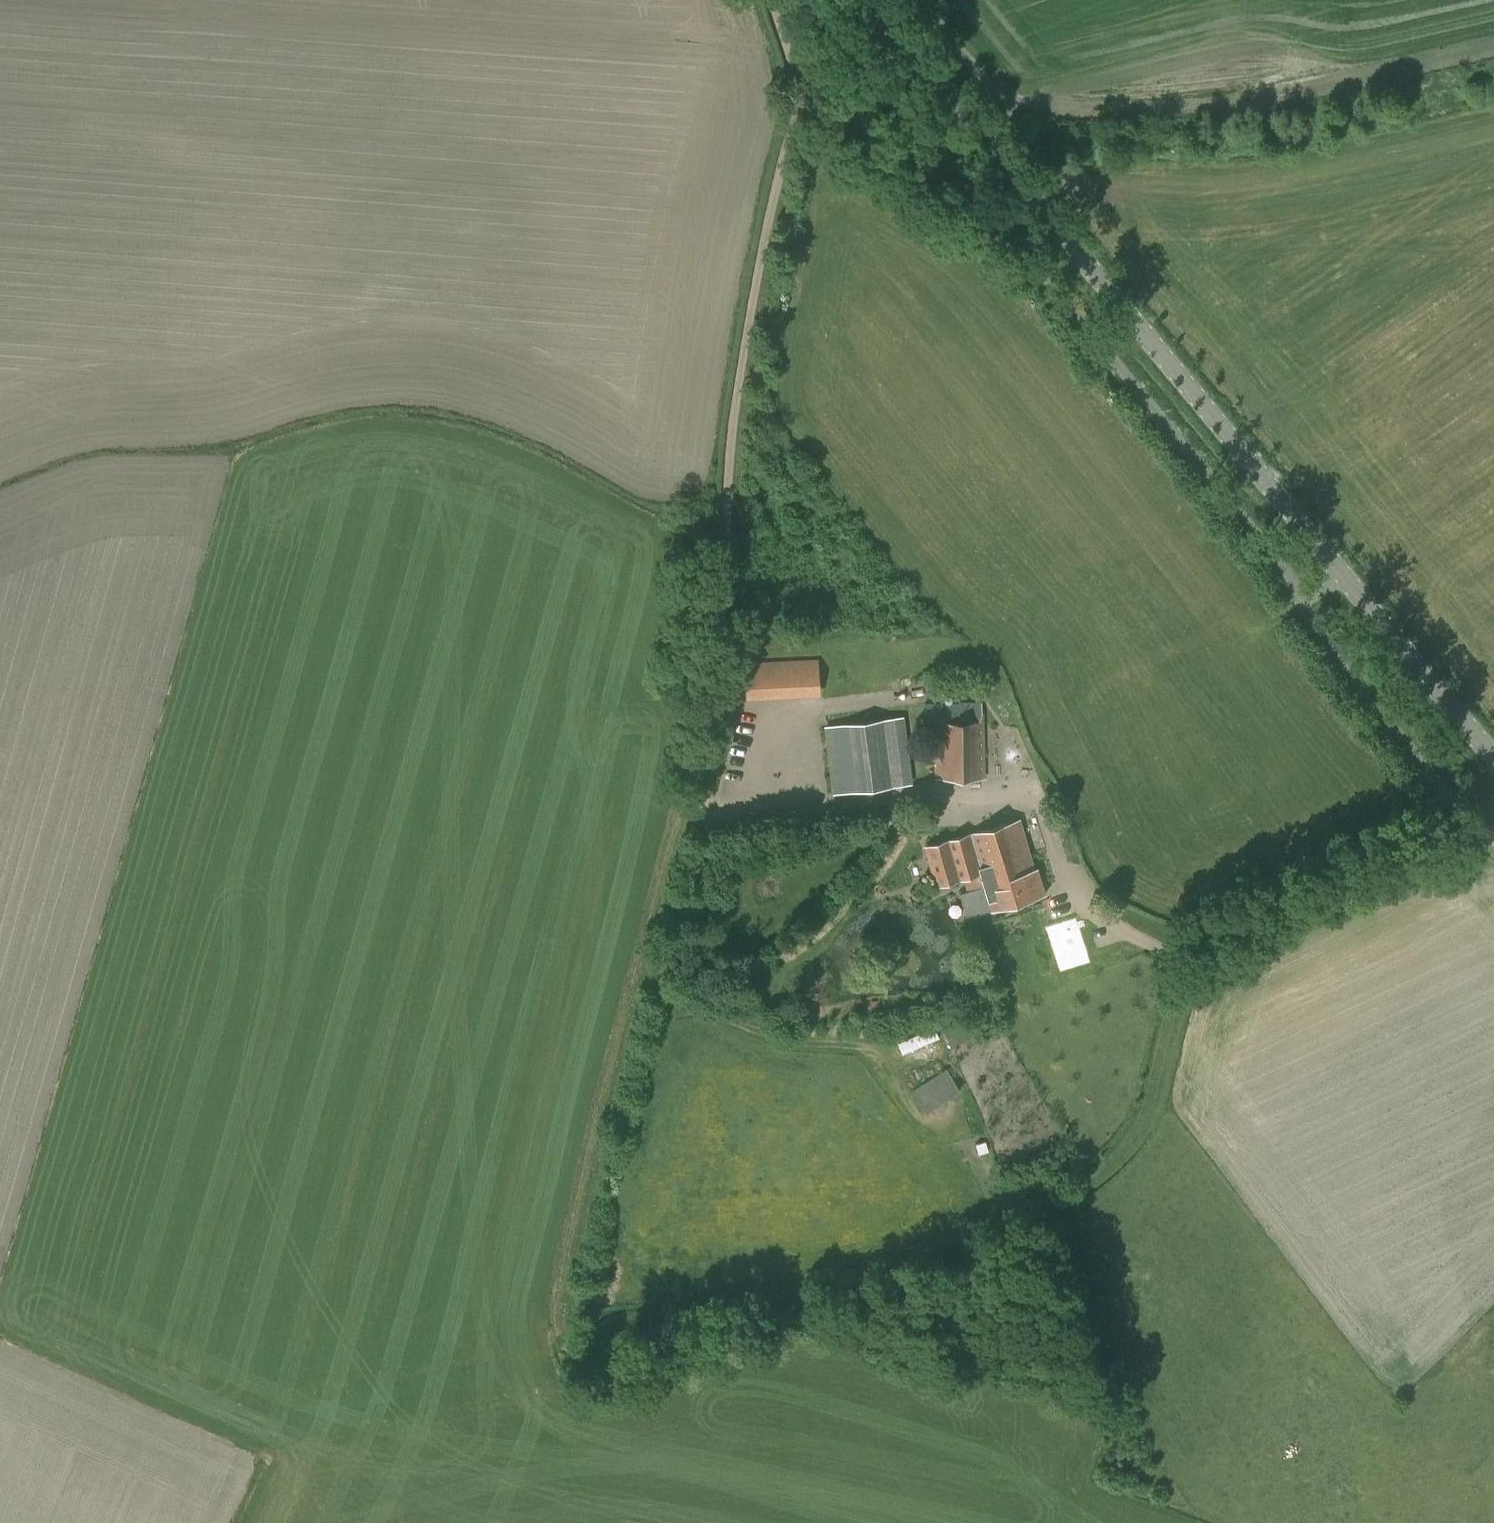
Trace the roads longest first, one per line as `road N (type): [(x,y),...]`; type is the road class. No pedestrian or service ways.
road 1 (tertiary): [(1493,760),(875,0)]

